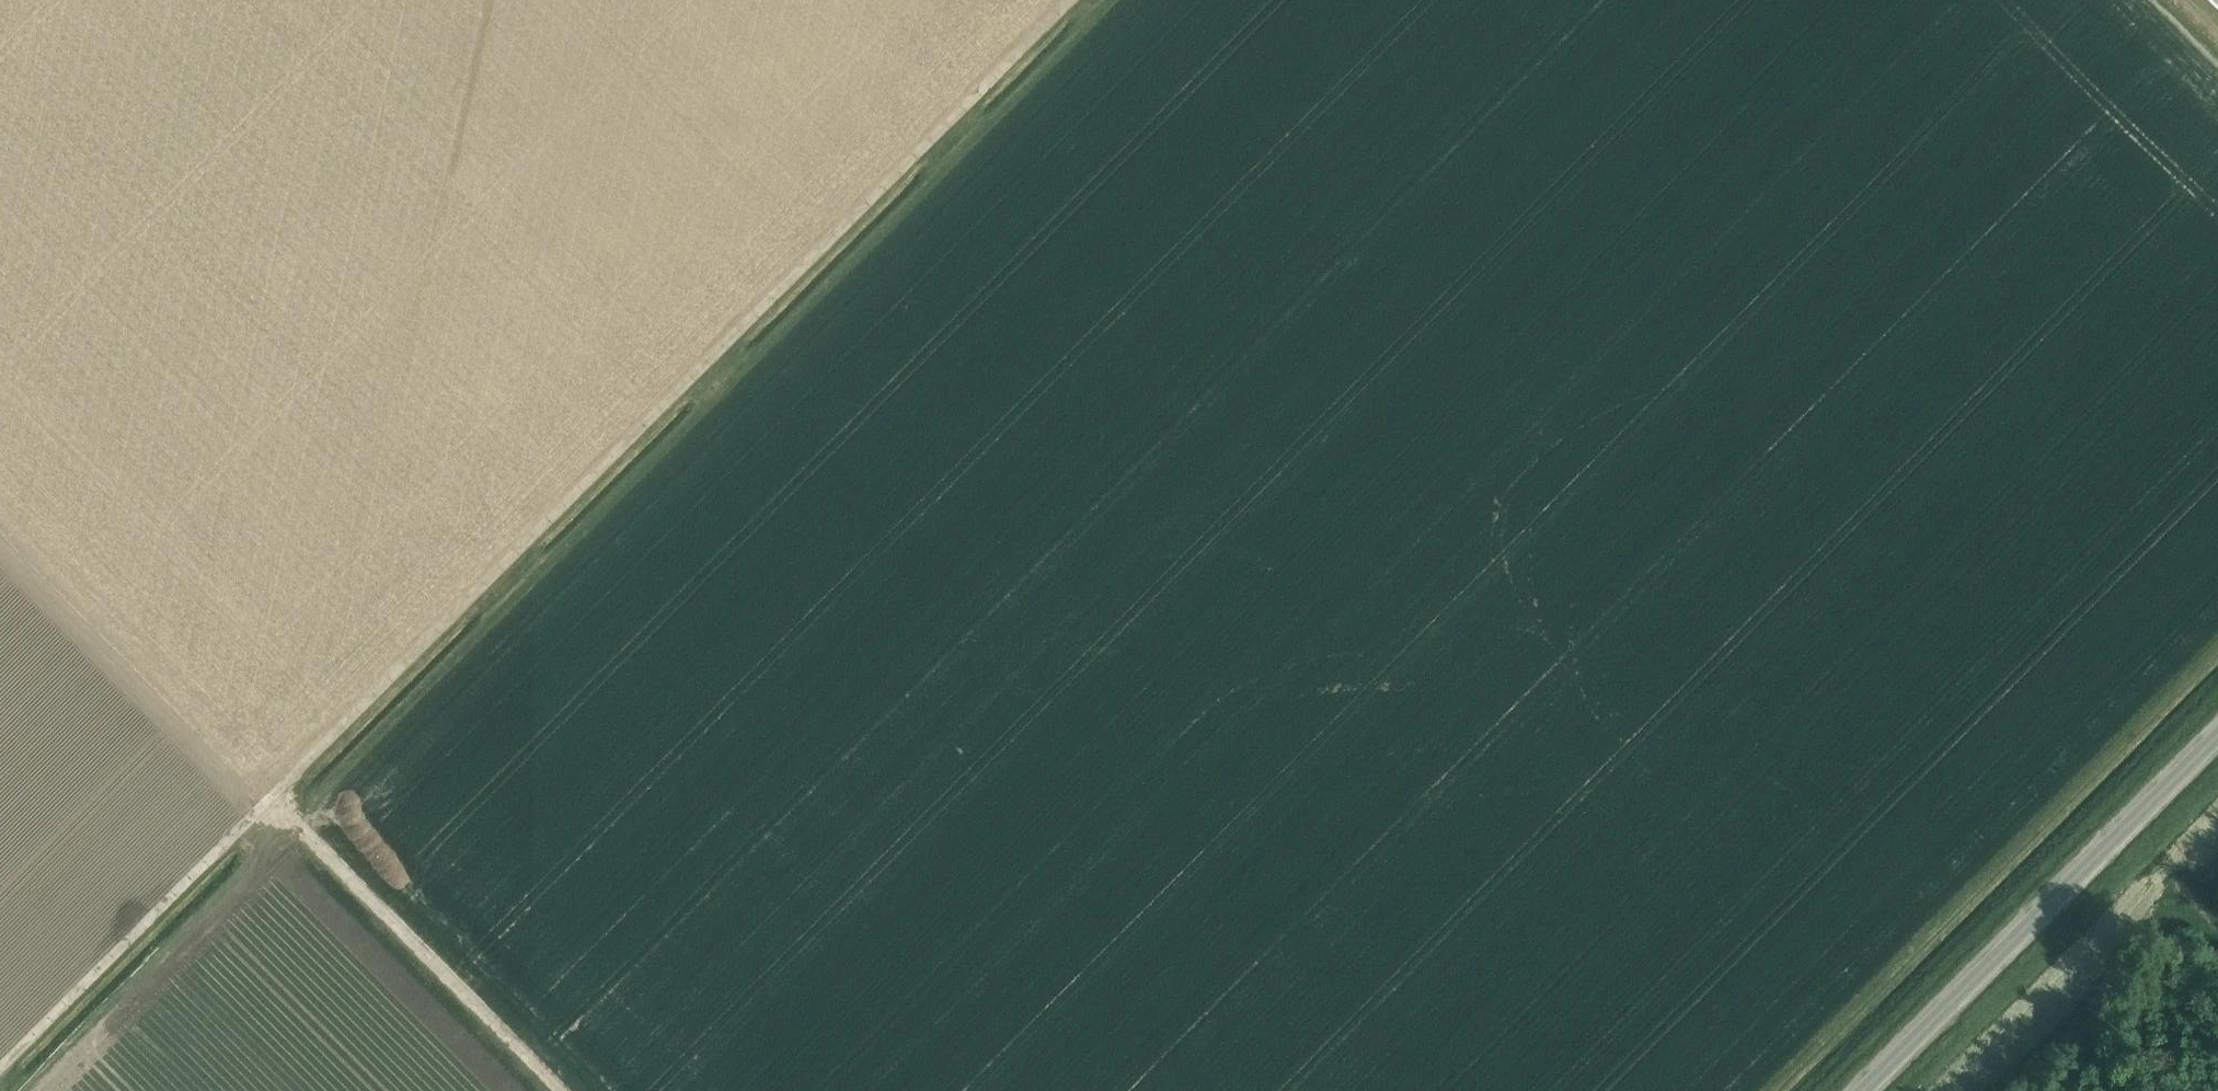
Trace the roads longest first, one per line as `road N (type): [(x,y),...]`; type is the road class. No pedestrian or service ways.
road 1 (unclassified): [(1860,1090),(2217,733)]

